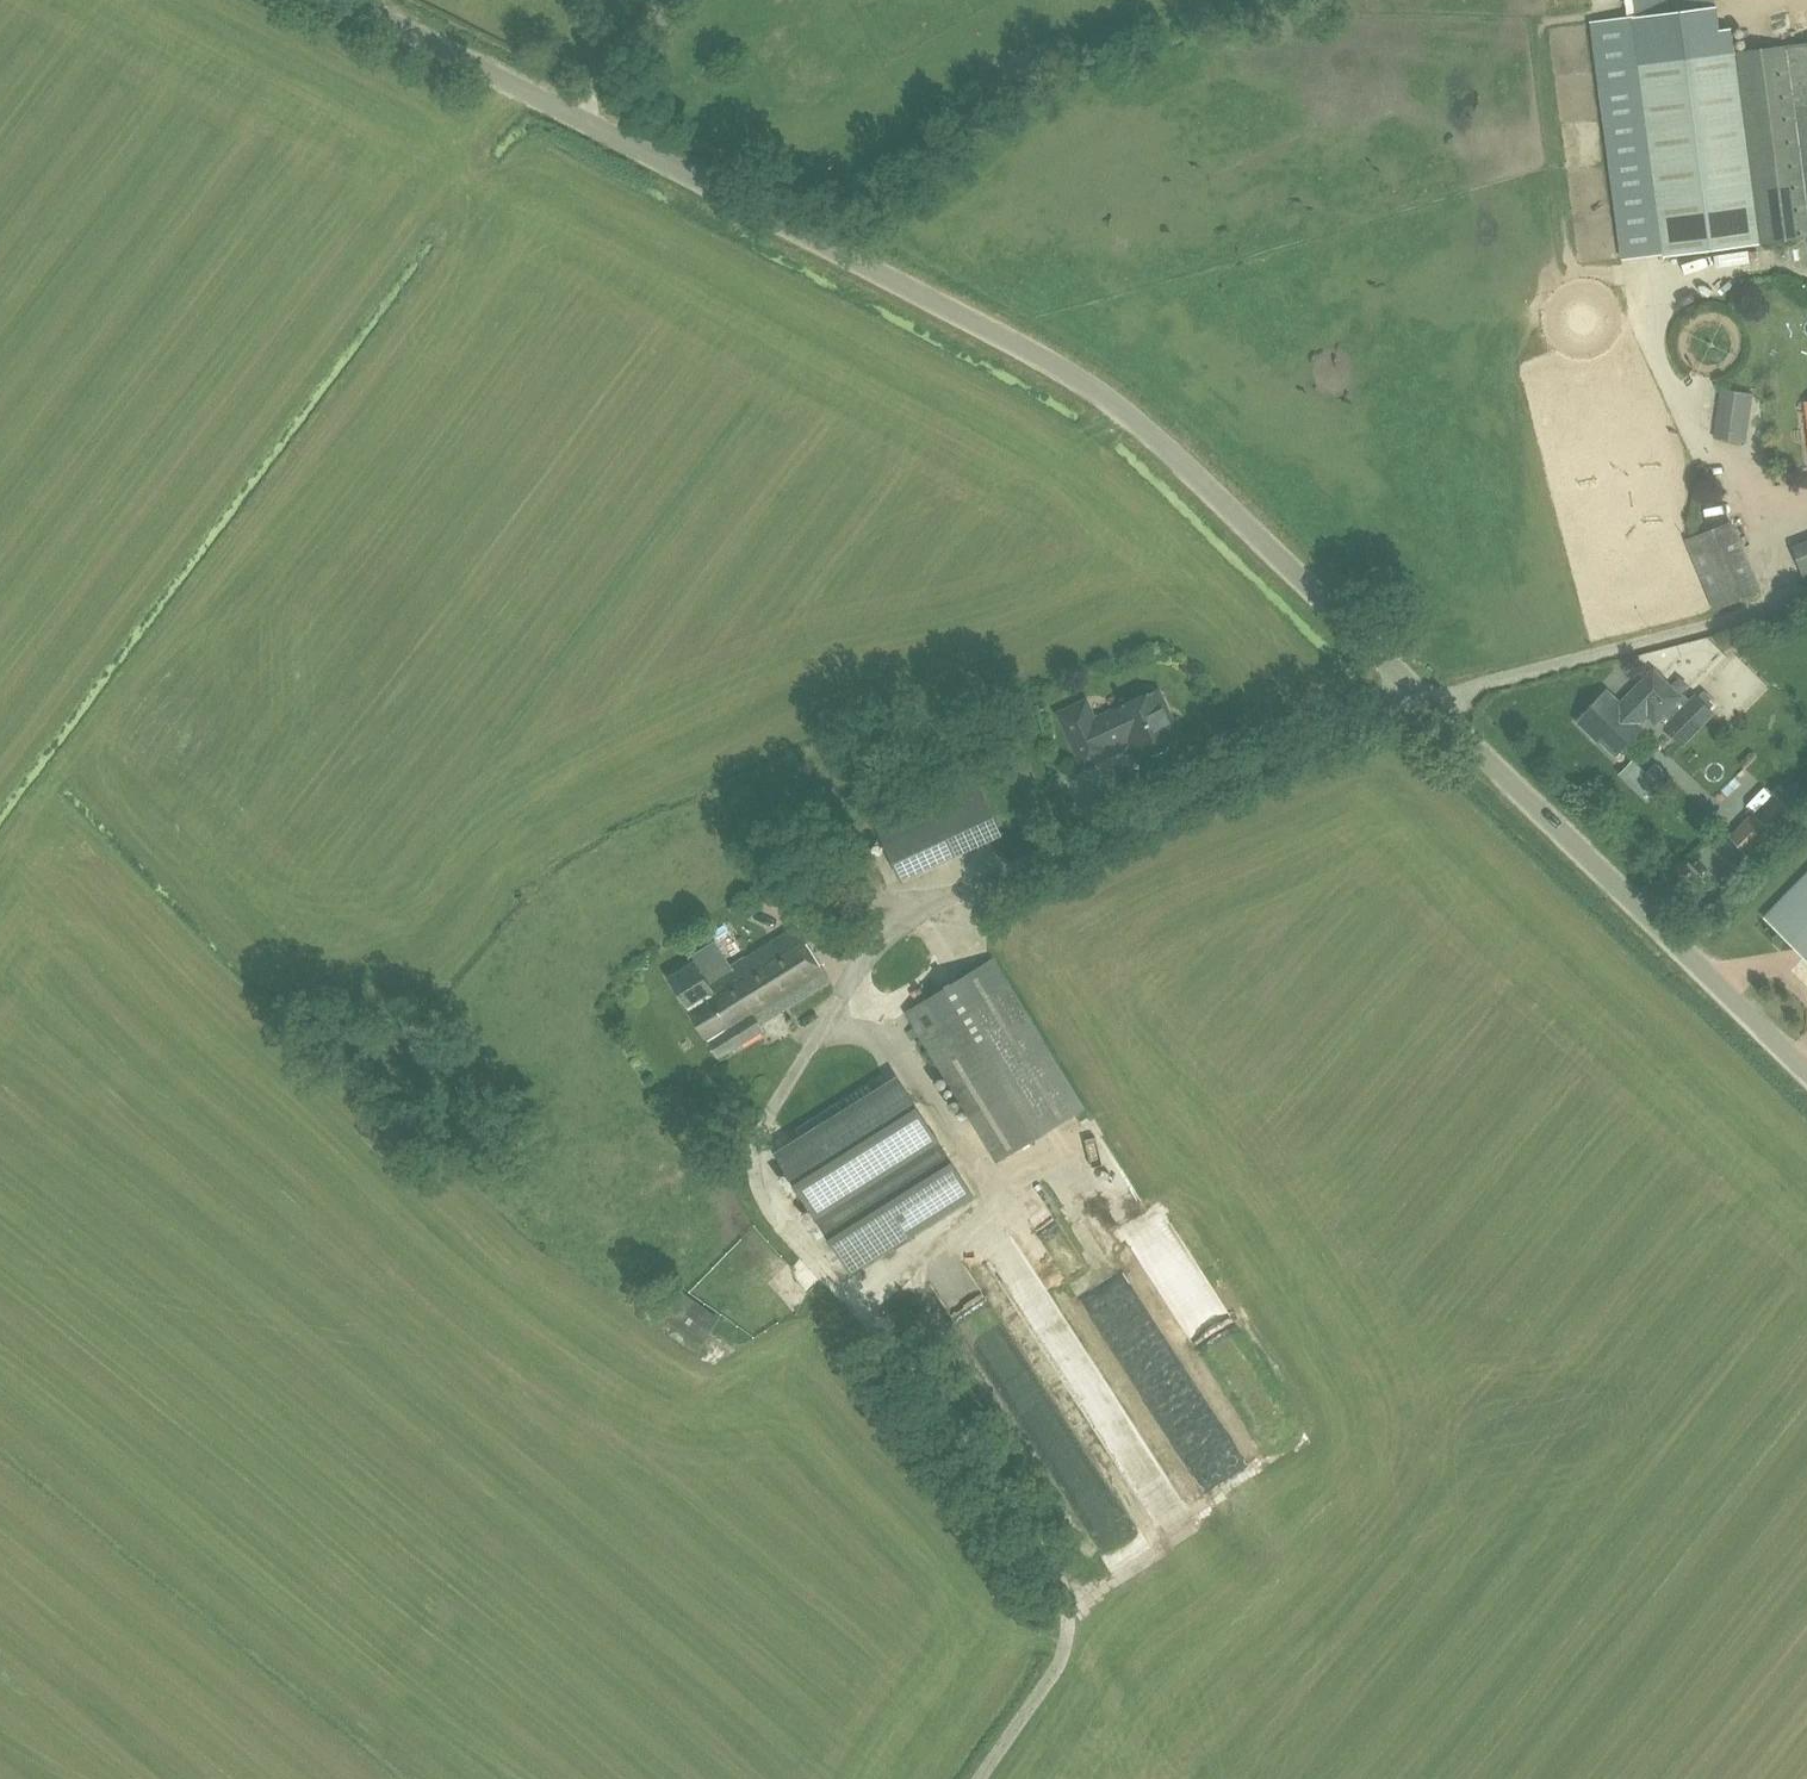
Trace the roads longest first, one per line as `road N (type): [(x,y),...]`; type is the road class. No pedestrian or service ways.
road 1 (unclassified): [(1423,698),(1137,424),(1101,399),(1007,343),(340,0)]
road 2 (unclassified): [(1806,1070),(1423,698)]
road 3 (unclassified): [(1423,698),(1806,597)]

